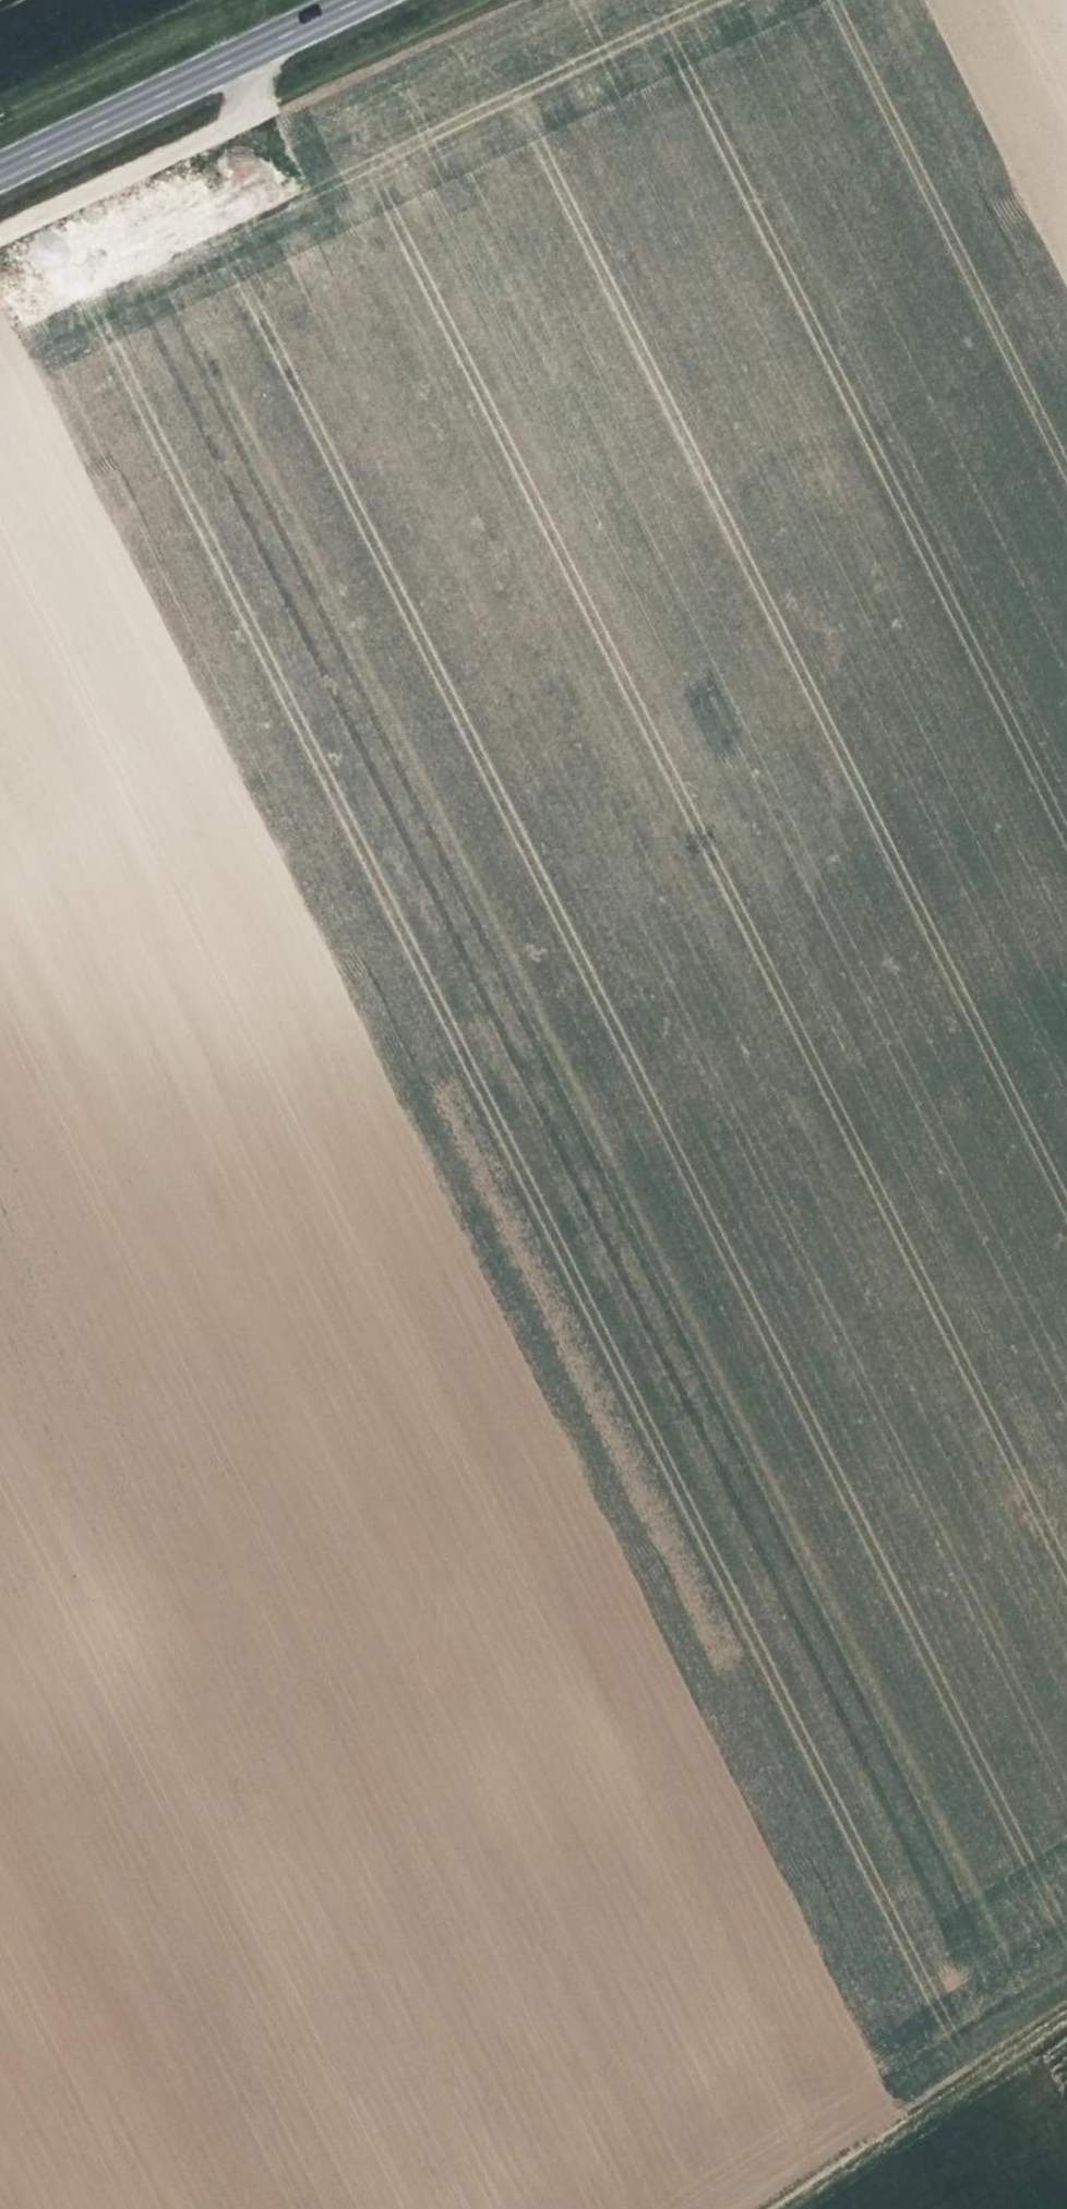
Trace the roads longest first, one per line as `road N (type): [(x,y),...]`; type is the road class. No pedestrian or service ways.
road 1 (secondary): [(358,0),(0,172)]
road 2 (track): [(779,2208),(1066,2019)]

